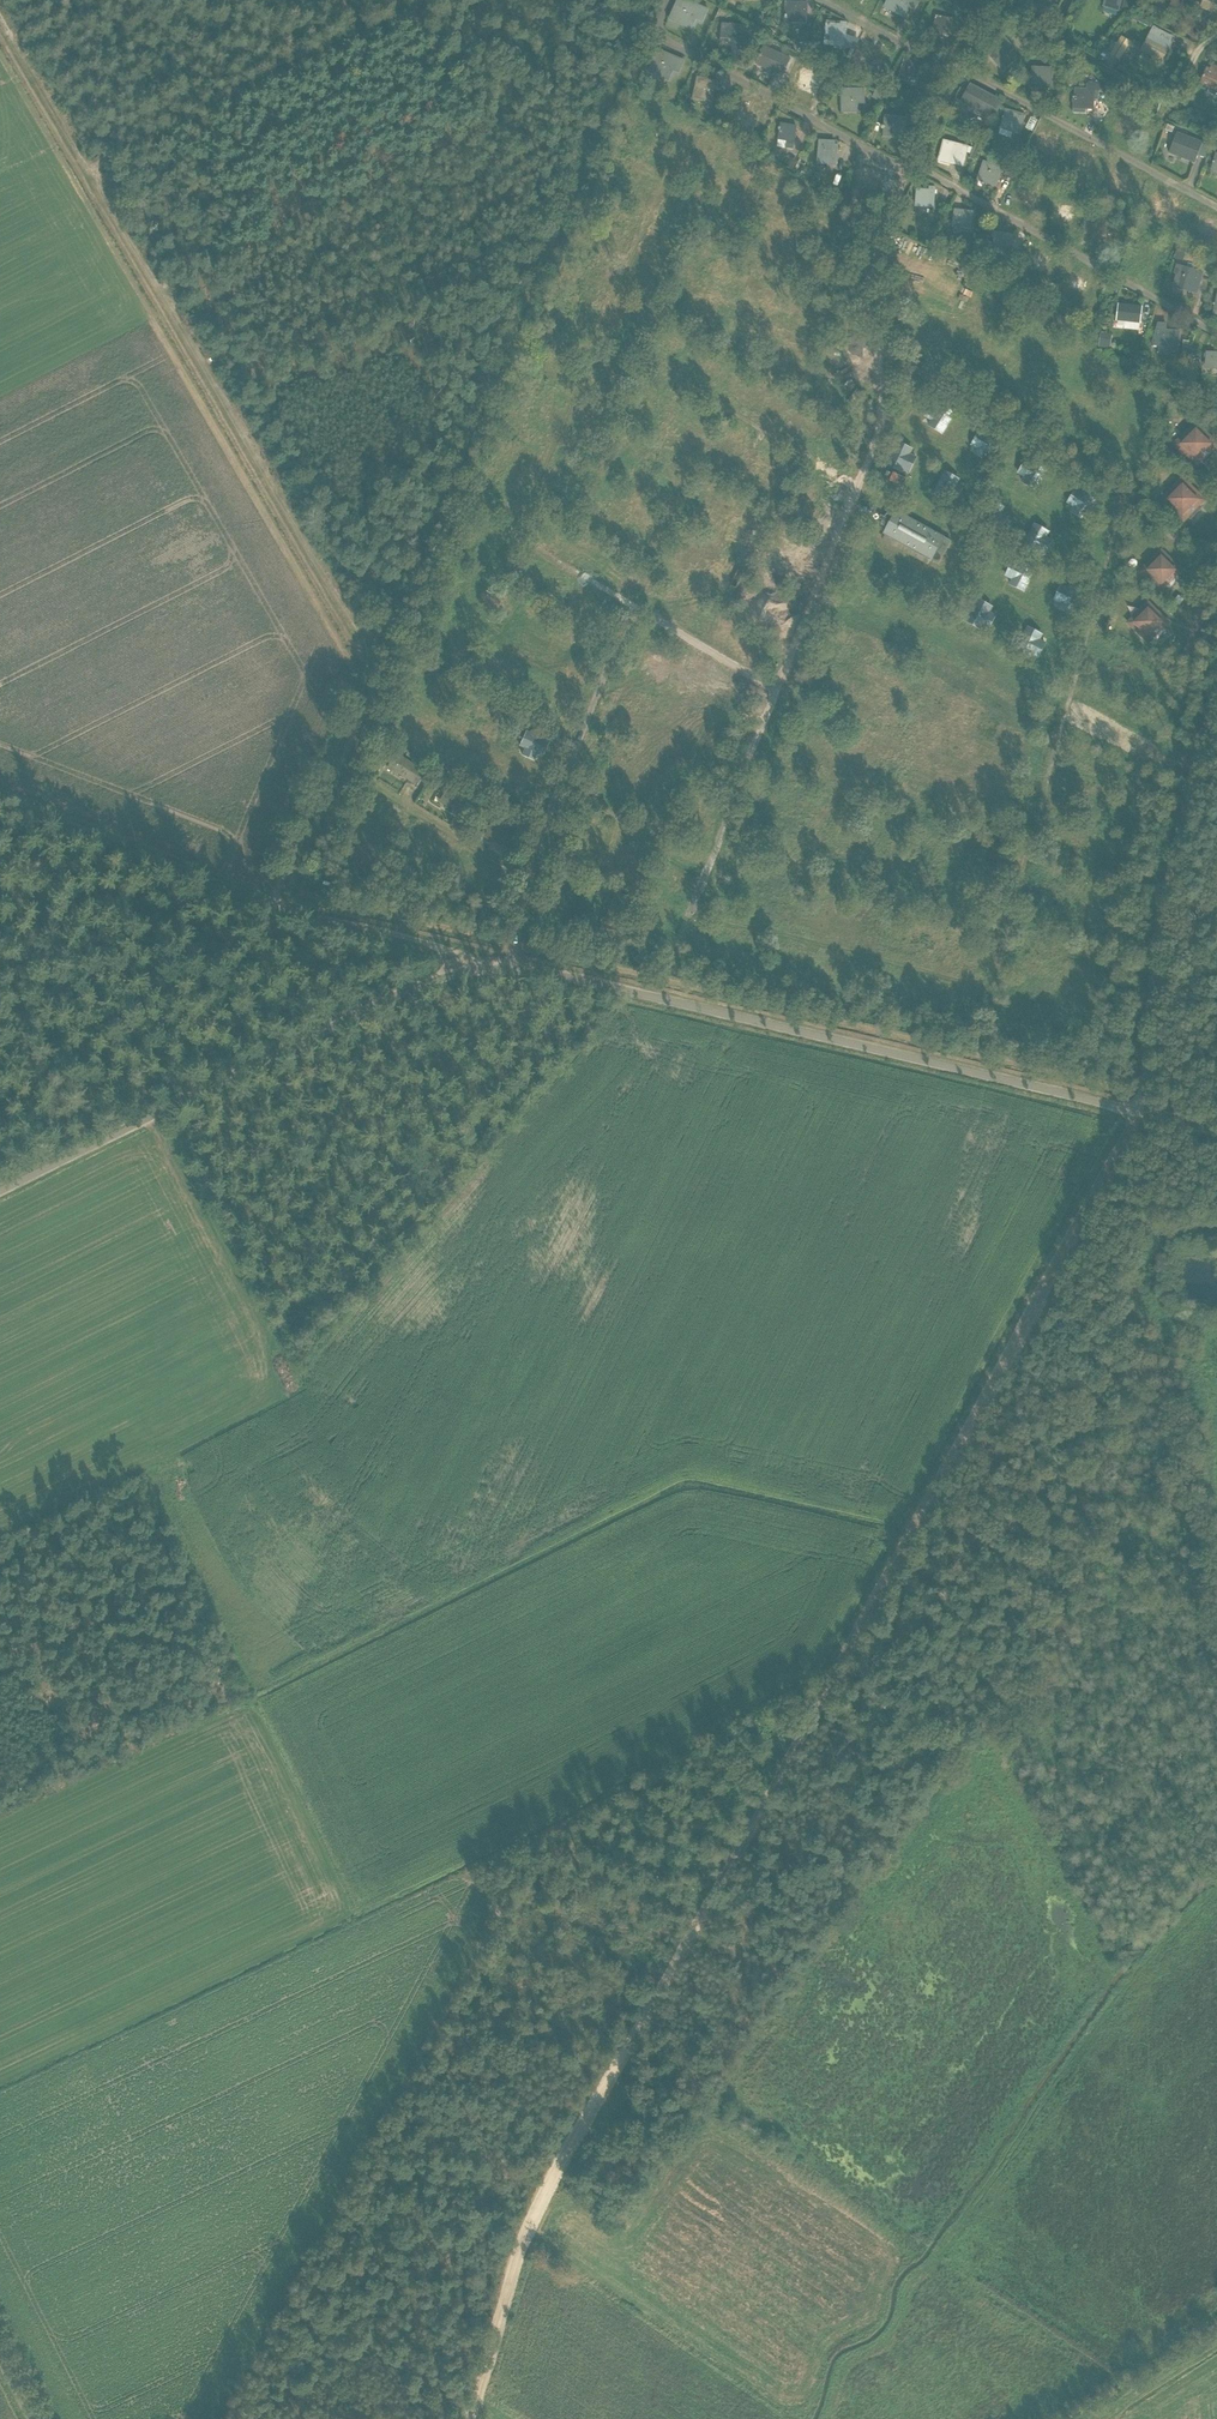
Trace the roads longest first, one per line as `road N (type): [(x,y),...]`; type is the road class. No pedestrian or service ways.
road 1 (track): [(476,2418),(552,2196),(1023,1341),(1134,1104)]
road 2 (unclassified): [(990,989),(1120,490),(877,335)]
road 3 (track): [(0,22),(384,675)]
road 4 (unclassified): [(637,603),(531,536),(528,512),(671,169),(684,163),(874,265)]
road 5 (unclassified): [(1134,1104),(599,977),(498,966)]
road 6 (unclassified): [(0,1195),(438,979),(498,966)]
road 7 (unclassified): [(1134,1104),(1166,874),(1216,675)]
road 8 (unclassified): [(498,966),(510,902),(637,603)]
road 9 (unclassified): [(776,689),(880,417),(877,335)]
road 10 (unclassified): [(1216,331),(916,159)]
road 11 (unclassified): [(912,167),(673,38),(667,18),(674,0)]
road 12 (track): [(0,806),(282,917)]
road 13 (unclassified): [(960,63),(1216,199)]
road 14 (unclassified): [(1216,34),(1196,54),(1179,91),(1155,96),(1065,38),(1059,20),(1070,0)]
road 15 (unclassified): [(693,897),(776,689)]
road 16 (unclassified): [(776,689),(637,603)]
road 17 (unclassified): [(836,0),(960,63)]

